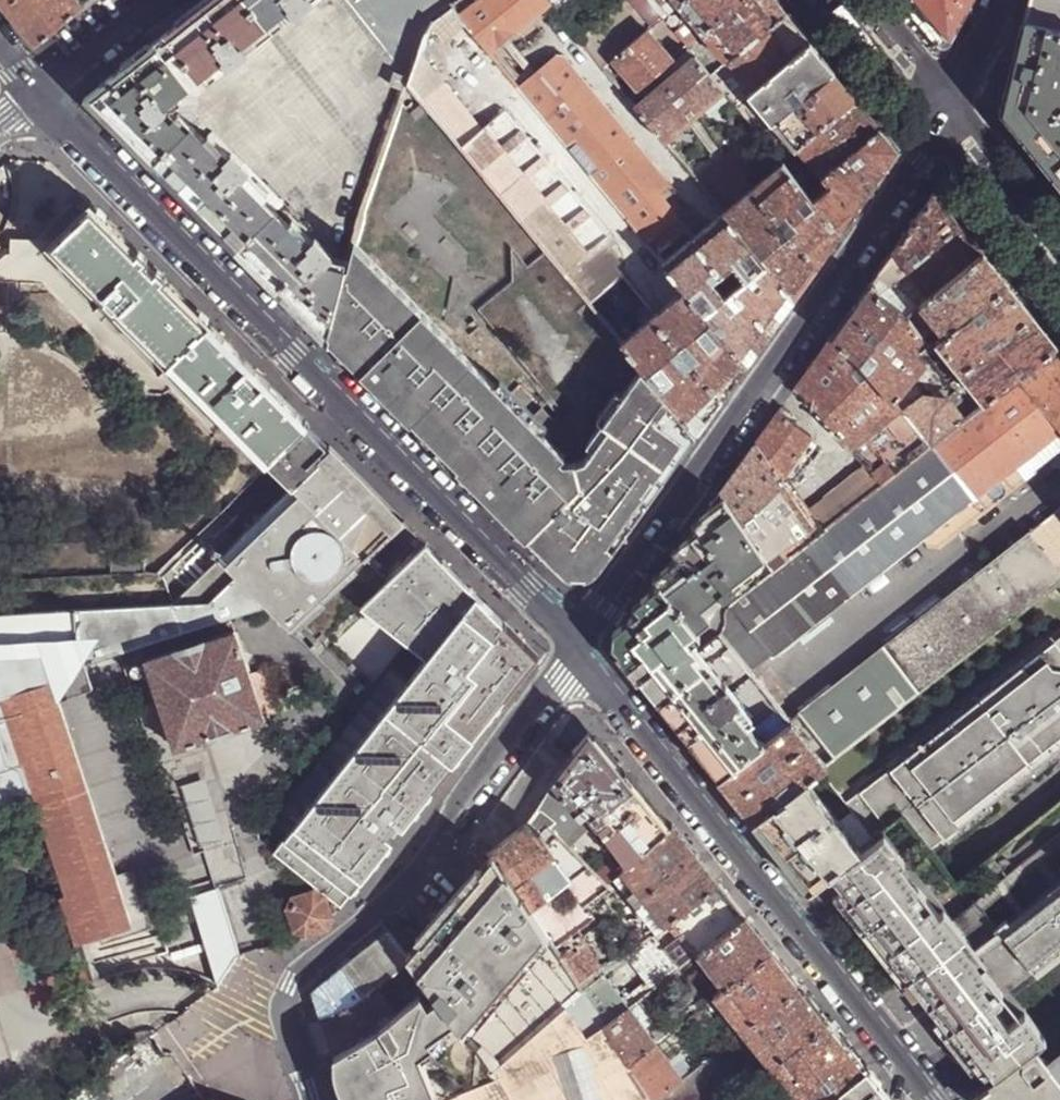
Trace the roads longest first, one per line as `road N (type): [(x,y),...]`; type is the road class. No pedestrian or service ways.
road 1 (tertiary): [(36,95),(576,647)]
road 2 (residential): [(576,647),(940,131),(952,102)]
road 3 (tertiary): [(576,647),(934,1099)]
road 4 (residential): [(284,1008),(301,969),(395,888),(576,647)]
road 5 (tertiary): [(1059,236),(952,102)]
road 6 (residential): [(36,95),(173,0)]
road 7 (tertiary): [(952,102),(870,0)]

